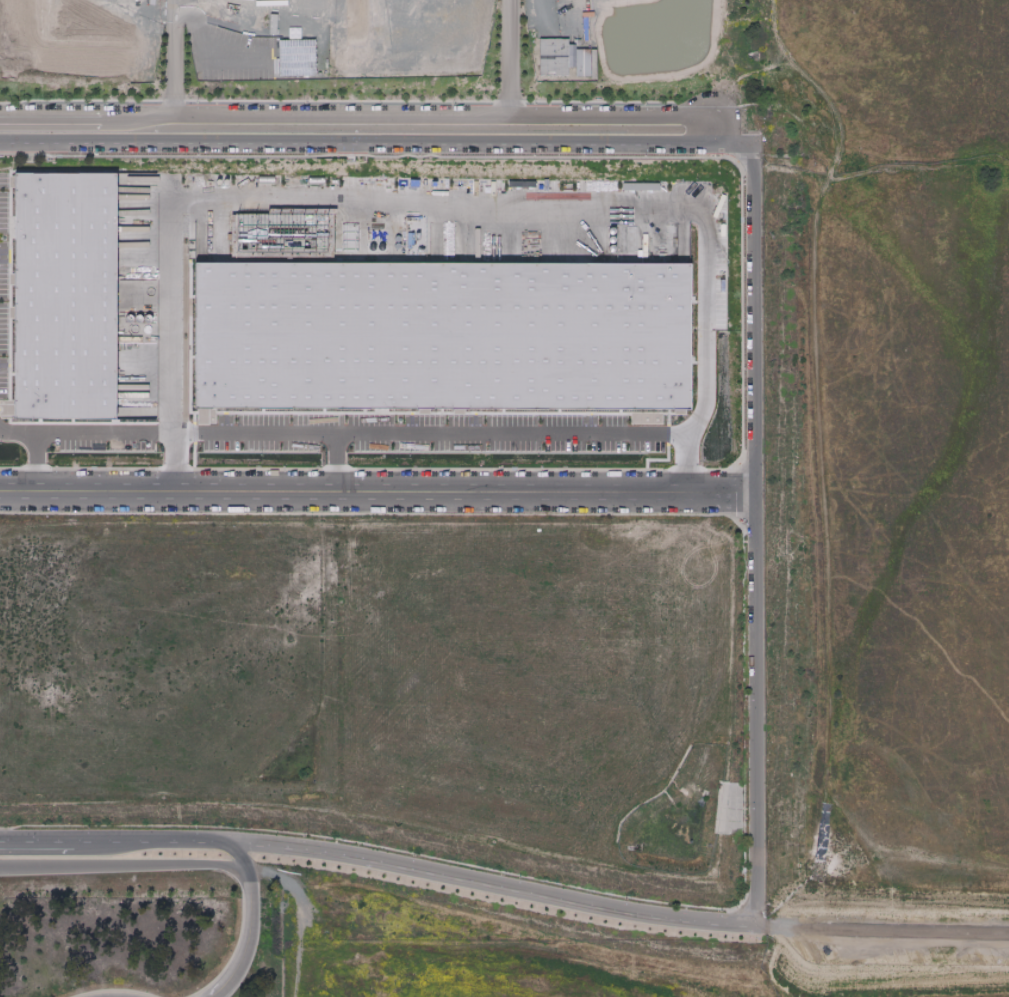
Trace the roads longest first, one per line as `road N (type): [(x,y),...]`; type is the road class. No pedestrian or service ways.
road 1 (track): [(877,855),(858,844),(838,810),(820,738),(807,213),(826,170),(825,126),(813,93),(774,63),(761,0)]
road 2 (track): [(294,887),(380,941),(763,988),(802,984),(829,970),(882,905),(877,855),(1008,876)]
road 3 (residential): [(751,494),(0,492)]
road 4 (residential): [(717,135),(686,119),(0,118)]
road 5 (residential): [(0,145),(683,145),(717,135)]
road 6 (secondary): [(751,928),(664,921),(360,861),(223,845)]
road 7 (residential): [(751,494),(751,928)]
road 8 (residential): [(751,494),(753,163),(717,135)]
road 9 (track): [(717,135),(826,170),(1008,162)]
road 10 (track): [(751,956),(1008,953)]
road 11 (track): [(1008,927),(751,928)]
road 12 (secondary): [(0,869),(243,872)]
road 13 (secondary): [(223,845),(72,843)]

